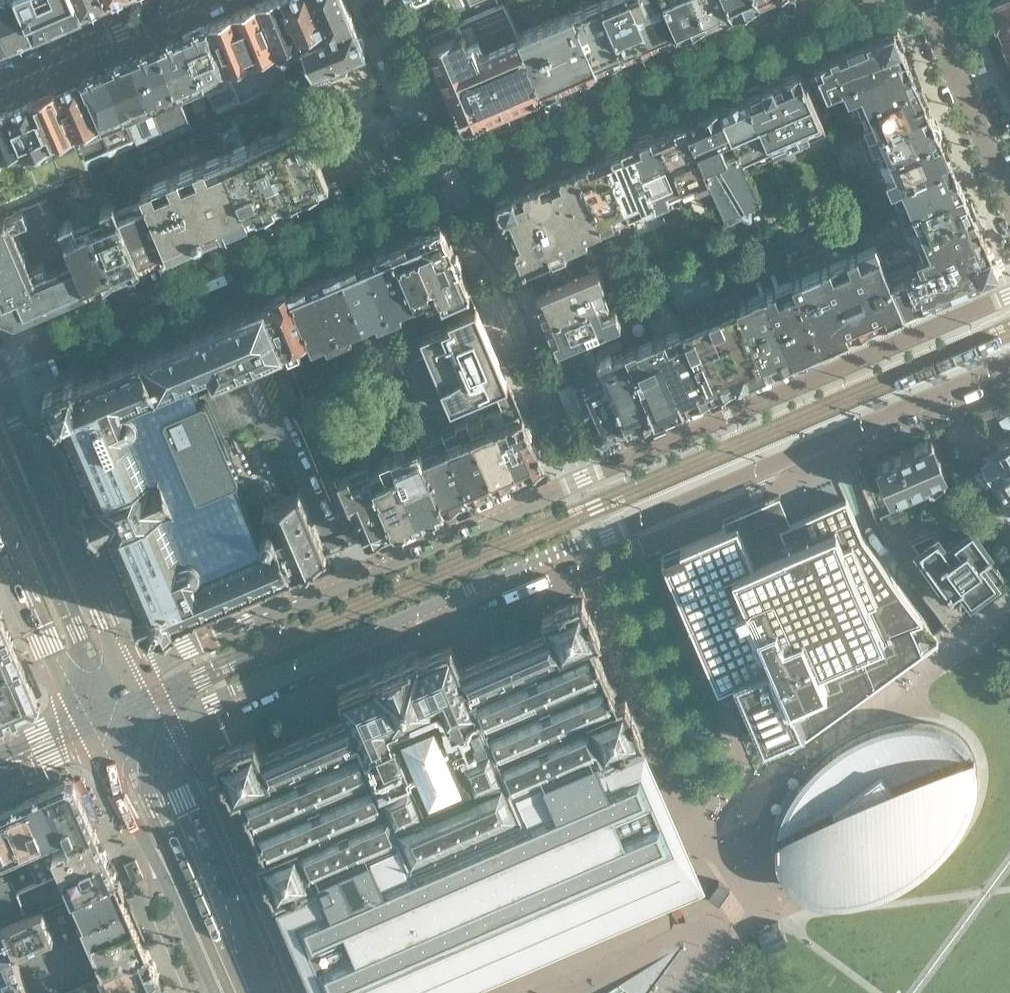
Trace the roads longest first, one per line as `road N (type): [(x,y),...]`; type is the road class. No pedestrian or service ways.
road 1 (residential): [(1009,300),(129,678)]
road 2 (residential): [(0,367),(872,0)]
road 3 (residential): [(151,732),(1009,359)]
road 4 (tertiary): [(129,678),(0,392)]
road 5 (tertiary): [(90,722),(215,992)]
road 6 (tertiary): [(261,992),(151,732)]
road 7 (tertiary): [(0,517),(90,722)]
road 8 (residential): [(1009,200),(924,0)]
road 9 (residential): [(192,0),(0,82)]

